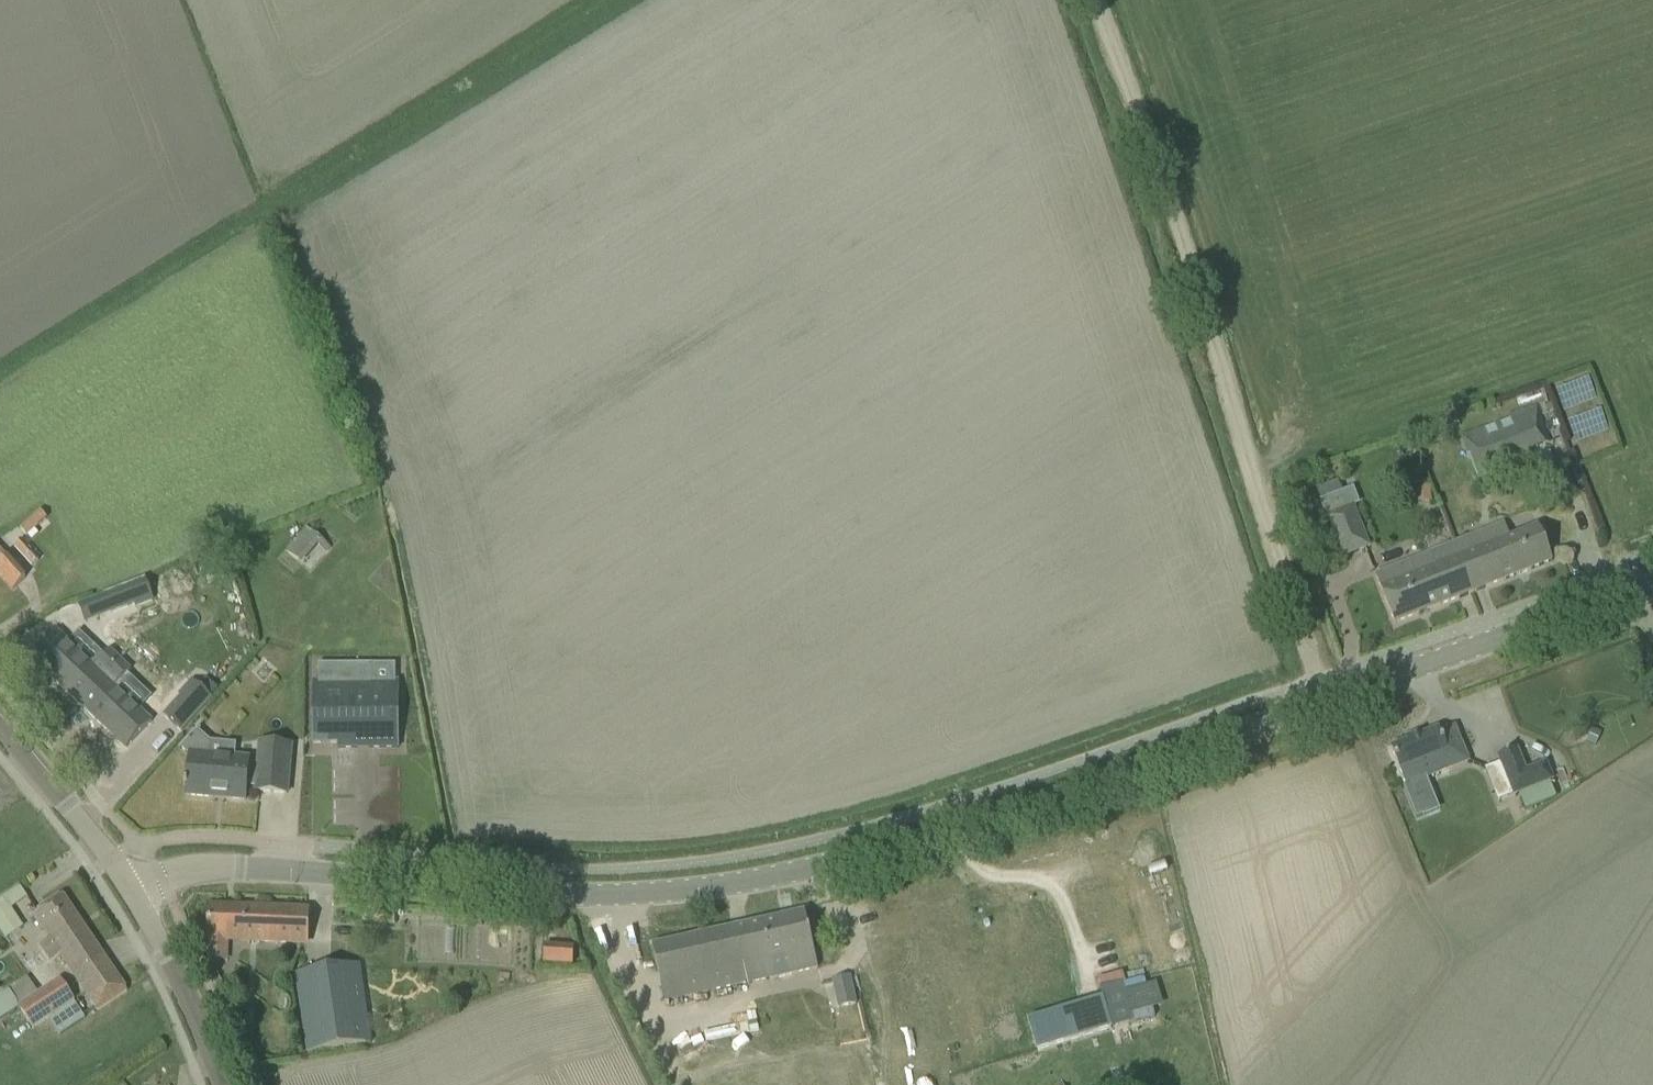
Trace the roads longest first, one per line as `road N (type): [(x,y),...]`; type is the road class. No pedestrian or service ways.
road 1 (tertiary): [(133,894),(159,877),(208,868),(605,895),(815,875),(910,851),(1652,589)]
road 2 (track): [(1099,0),(1313,684)]
road 3 (tertiary): [(133,894),(0,726)]
road 4 (tertiary): [(223,1084),(133,894)]

